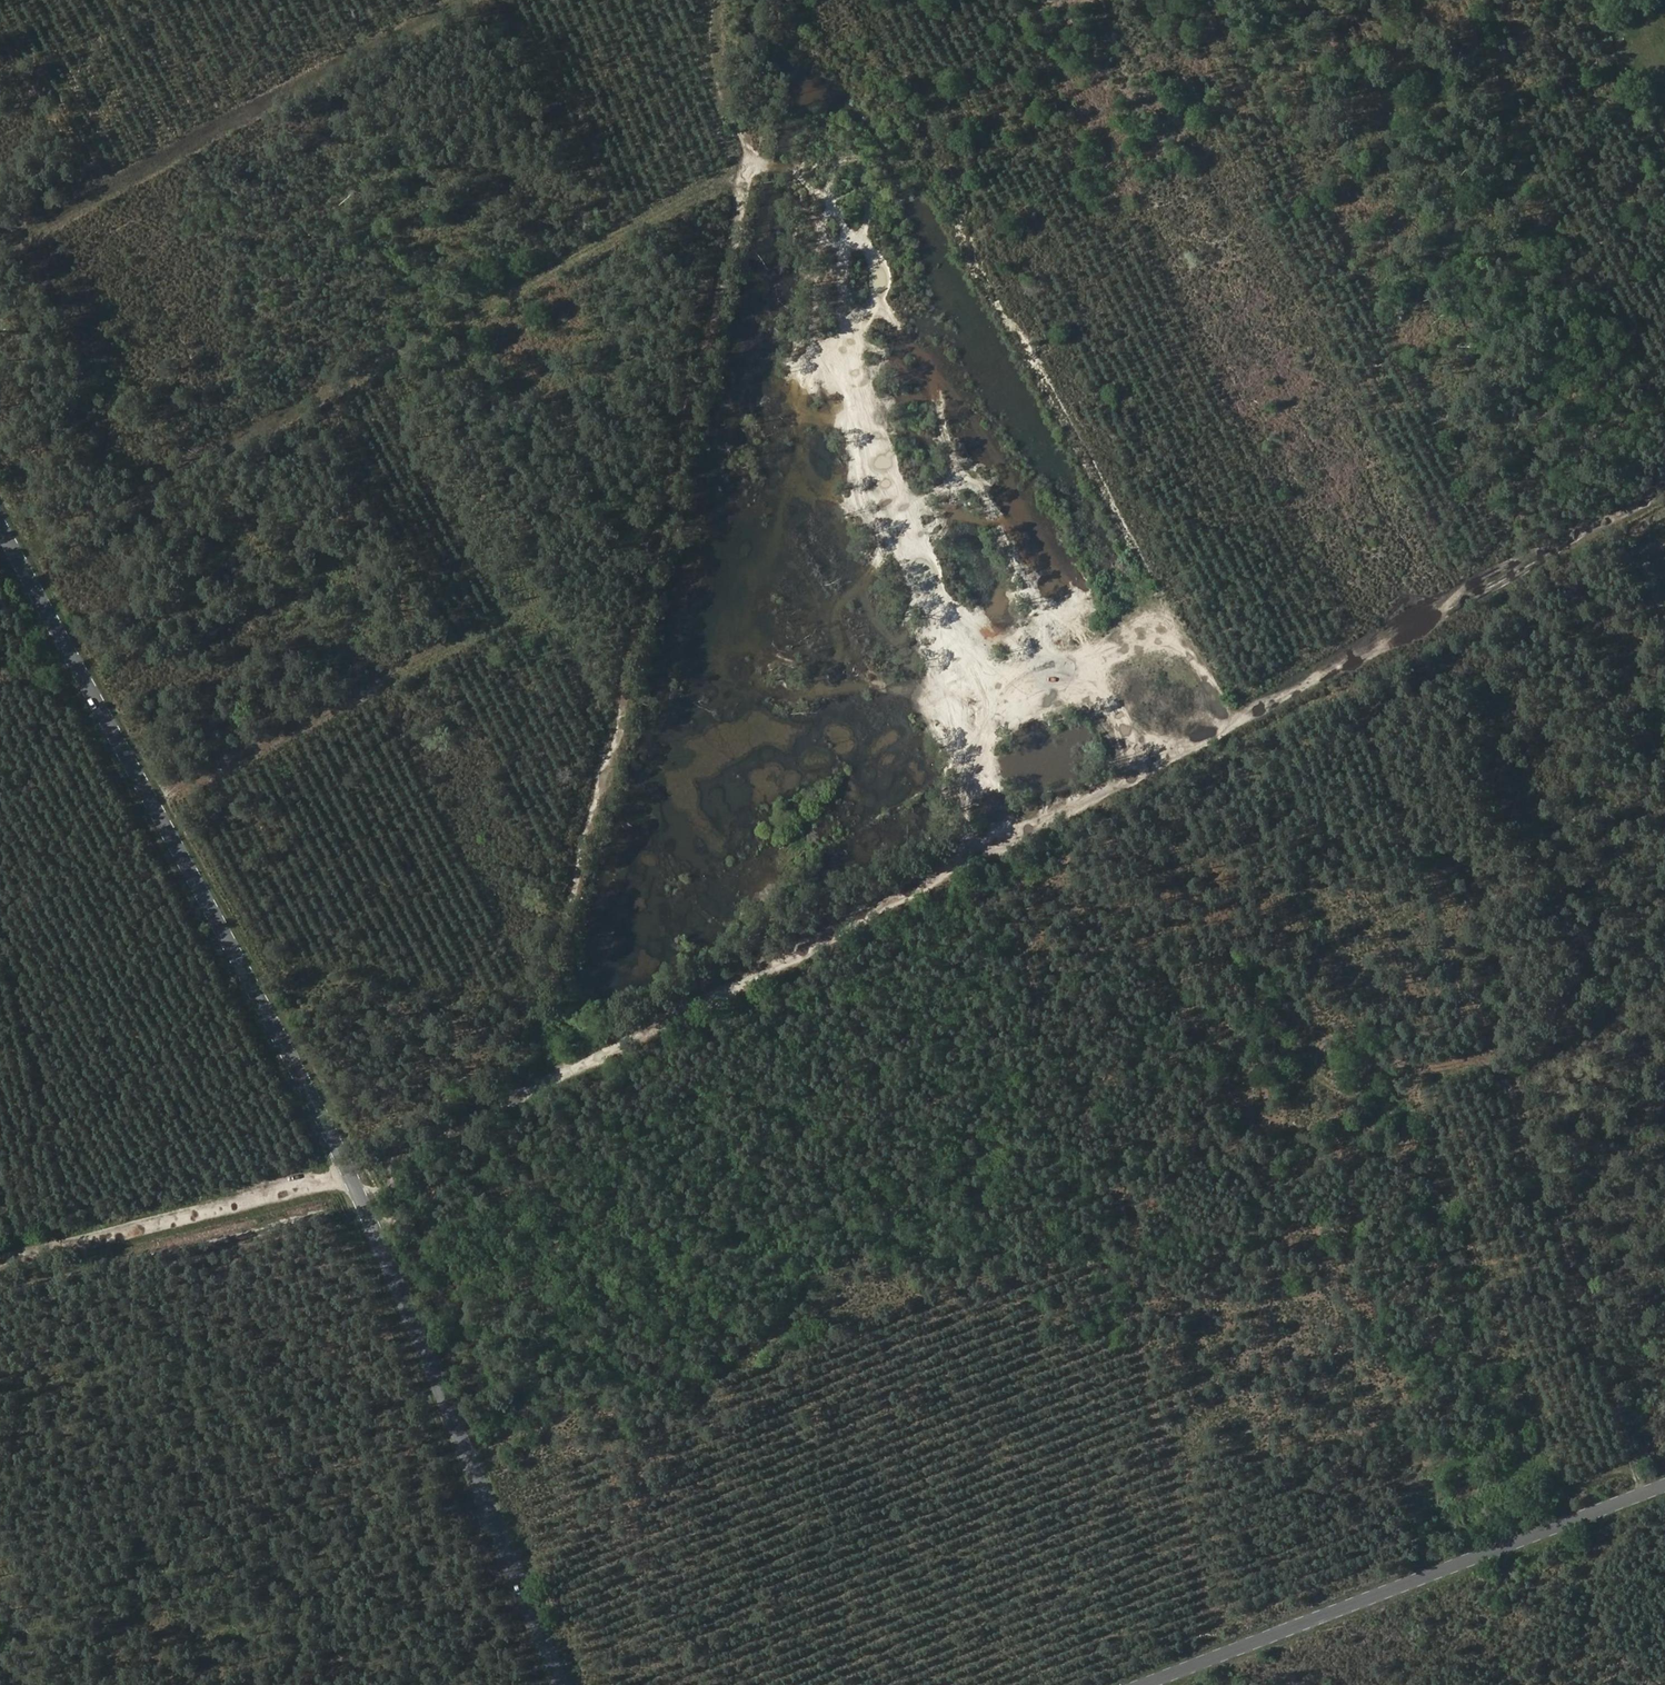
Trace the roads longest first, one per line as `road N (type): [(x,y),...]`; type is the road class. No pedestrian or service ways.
road 1 (track): [(542,1075),(549,990),(609,744),(641,557),(682,399),(712,331),(728,208),(755,172),(792,172),(832,211),(850,268),(846,354),(858,406),(887,485),(951,593),(1129,729),(1142,779)]
road 2 (track): [(1664,484),(1375,637),(1142,779),(735,974),(351,1177)]
road 3 (tertiary): [(0,519),(351,1177)]
road 4 (tertiary): [(1141,1684),(1664,1484)]
road 5 (tertiary): [(351,1177),(561,1684)]
road 6 (unclassified): [(351,1177),(0,1264)]

